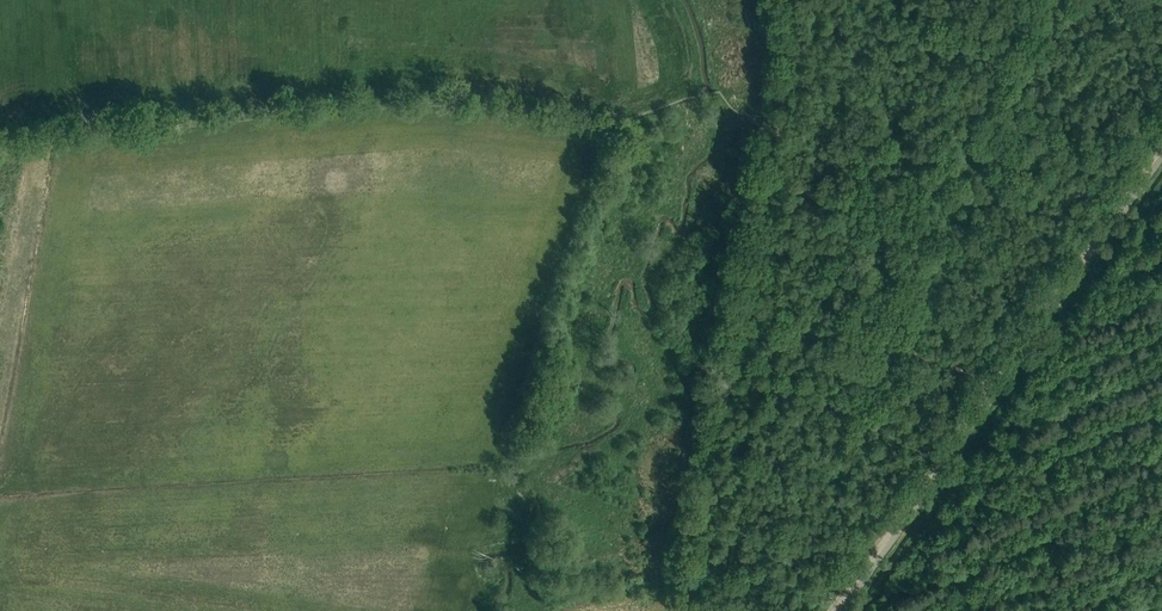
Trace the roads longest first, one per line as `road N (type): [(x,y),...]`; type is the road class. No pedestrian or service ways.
road 1 (track): [(0,159),(66,138),(385,106),(450,104),(605,127),(716,93)]
road 2 (track): [(995,384),(755,311),(749,295),(782,126)]
road 3 (track): [(995,384),(1161,147)]
road 4 (track): [(836,610),(995,384)]

